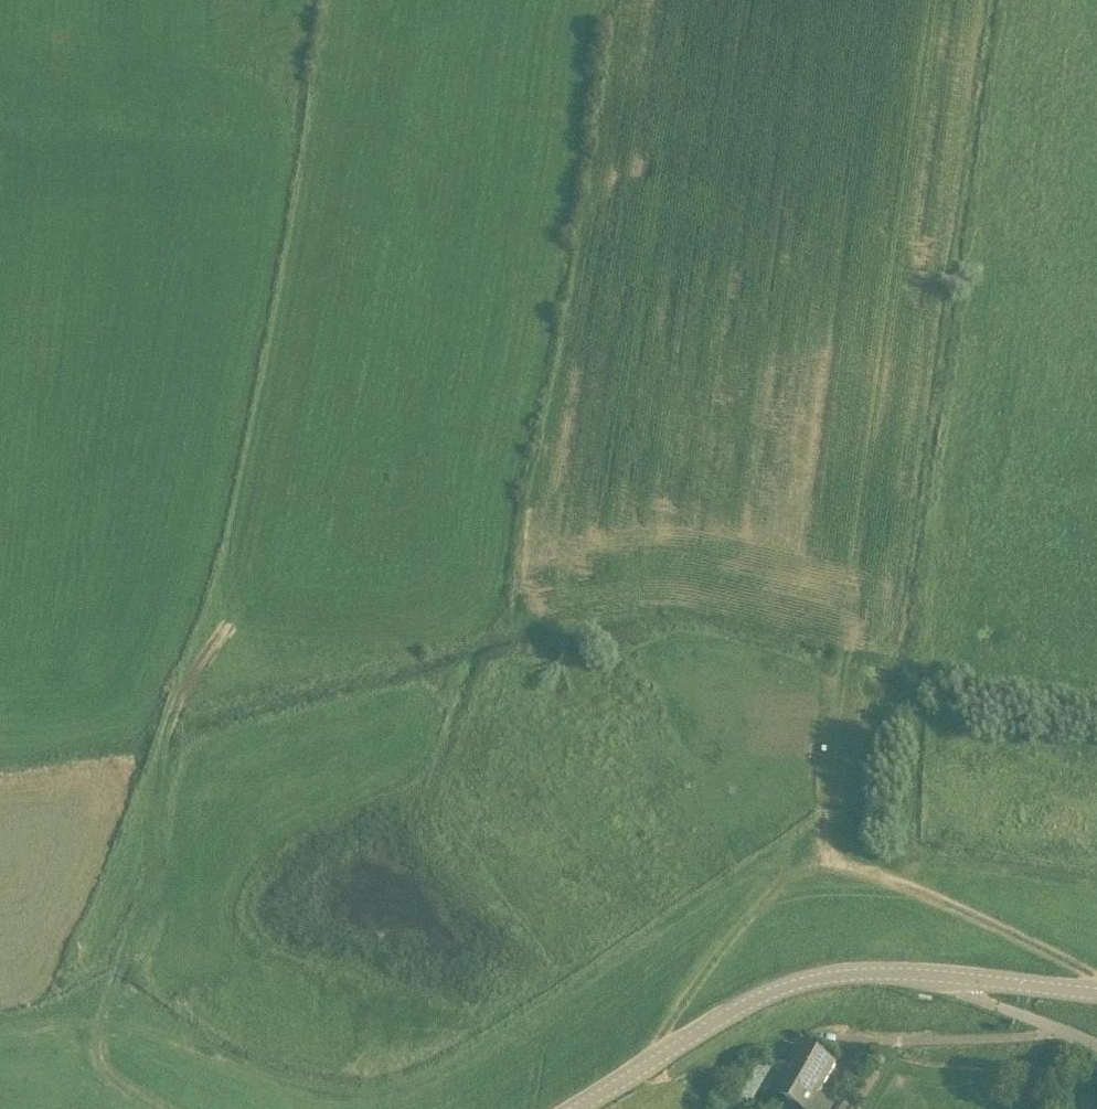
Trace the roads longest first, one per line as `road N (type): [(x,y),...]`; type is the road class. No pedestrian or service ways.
road 1 (tertiary): [(578,1108),(781,988),(836,975),(1096,993)]
road 2 (track): [(848,660),(823,816),(824,840),(836,861),(931,896),(1096,978)]
road 3 (track): [(167,711),(169,748),(155,832),(104,1057),(150,1108)]

